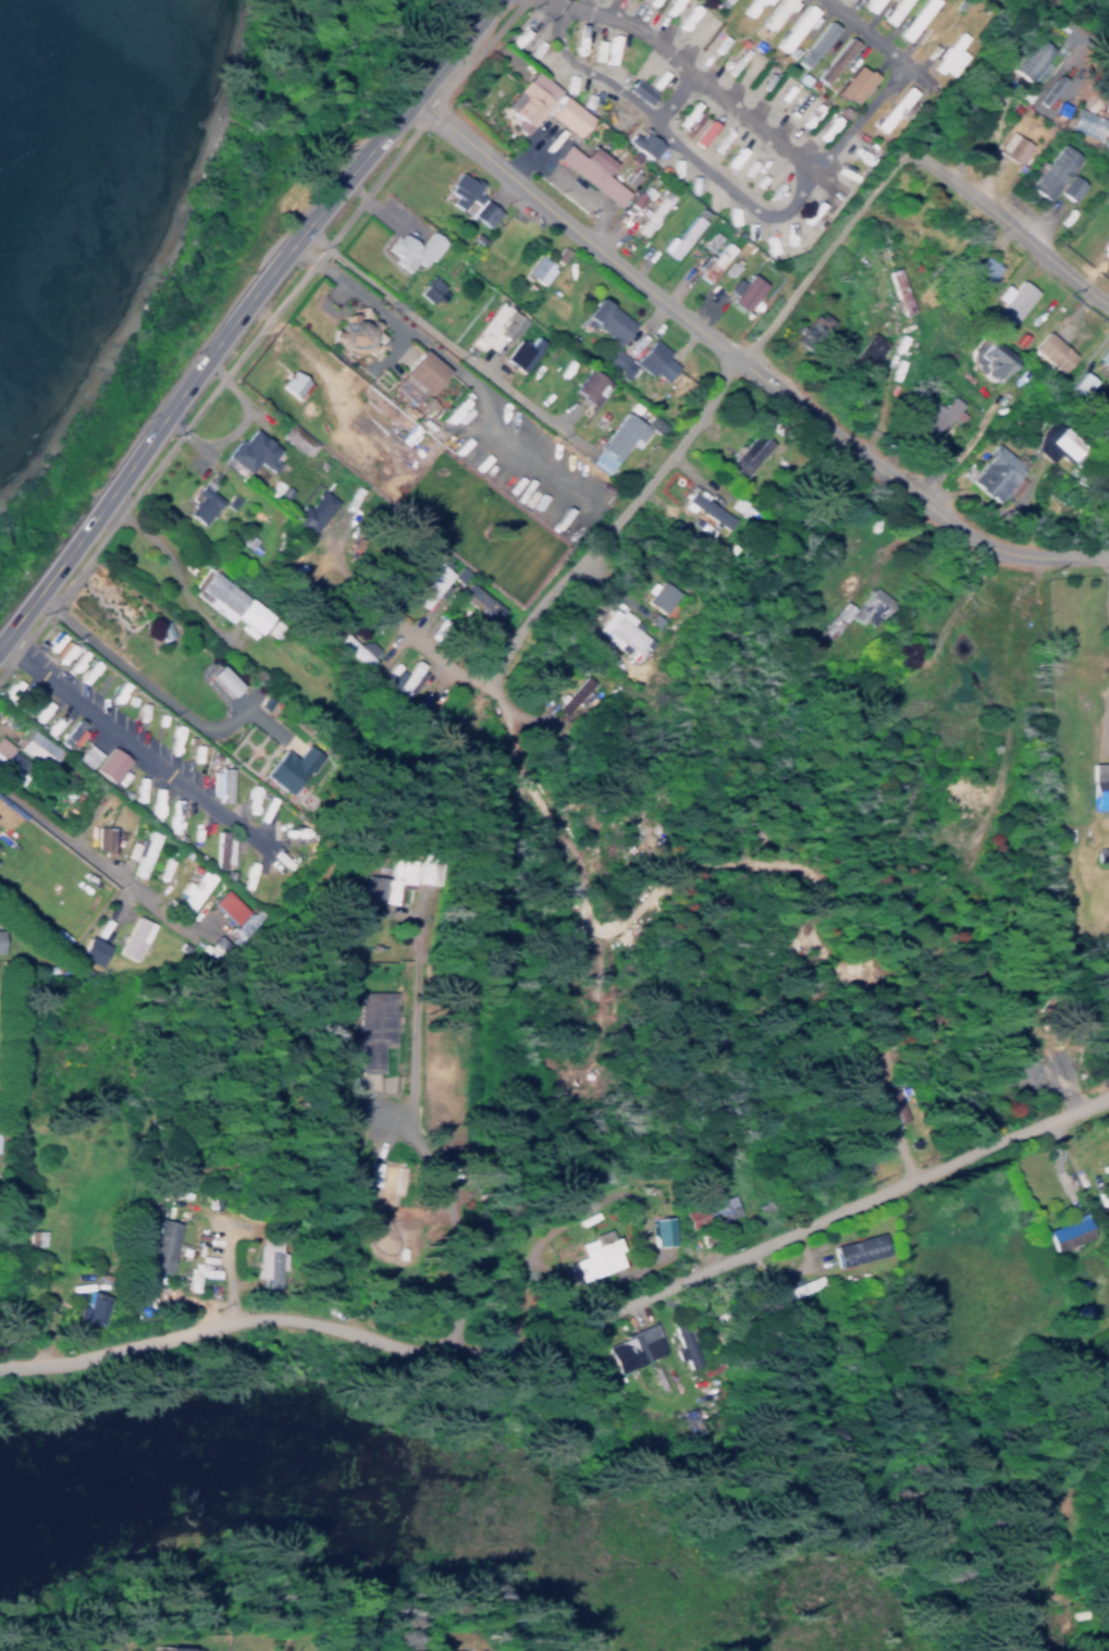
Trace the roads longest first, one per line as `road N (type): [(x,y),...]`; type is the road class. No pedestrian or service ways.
road 1 (residential): [(1108,1088),(616,1305),(527,1335),(414,1342),(270,1319),(0,1360)]
road 2 (residential): [(1108,550),(1015,551),(975,537),(415,93)]
road 3 (secondary): [(0,637),(300,230),(490,0)]
road 4 (residential): [(848,126),(787,204),(760,209),(645,108),(564,52),(557,4)]
road 5 (track): [(300,230),(582,451)]
road 6 (residential): [(274,847),(0,640)]
road 7 (residential): [(417,1024),(422,1109),(457,1192),(457,1213),(439,1262),(381,1336)]
road 8 (residential): [(550,0),(645,32),(813,169)]
road 9 (residential): [(908,149),(896,153),(737,355)]
road 10 (residential): [(583,560),(737,355)]
road 11 (residential): [(1108,301),(908,149)]

